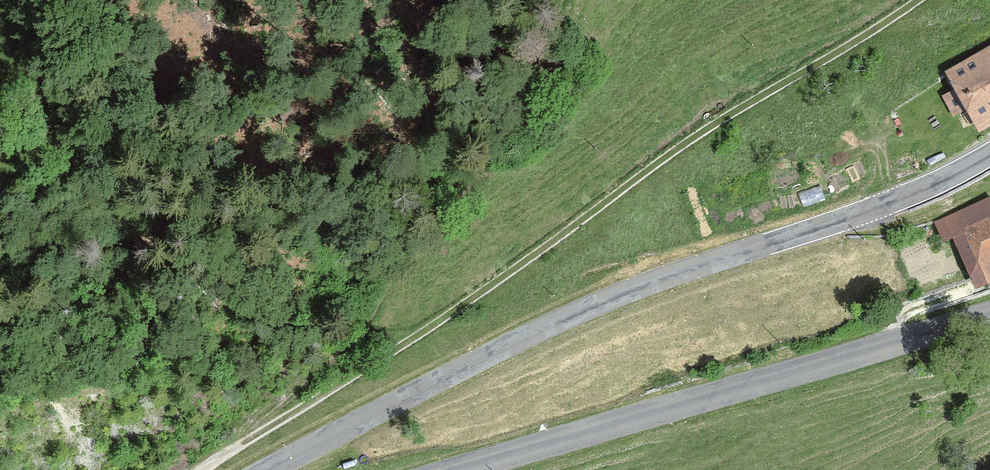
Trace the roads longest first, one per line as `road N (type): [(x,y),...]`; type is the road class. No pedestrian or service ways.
road 1 (track): [(203,469),(702,130),(919,0)]
road 2 (tertiary): [(269,469),(568,317),(879,207),(989,154)]
road 3 (secondary): [(989,315),(465,469)]
road 4 (track): [(559,0),(503,114),(352,341),(254,435)]

